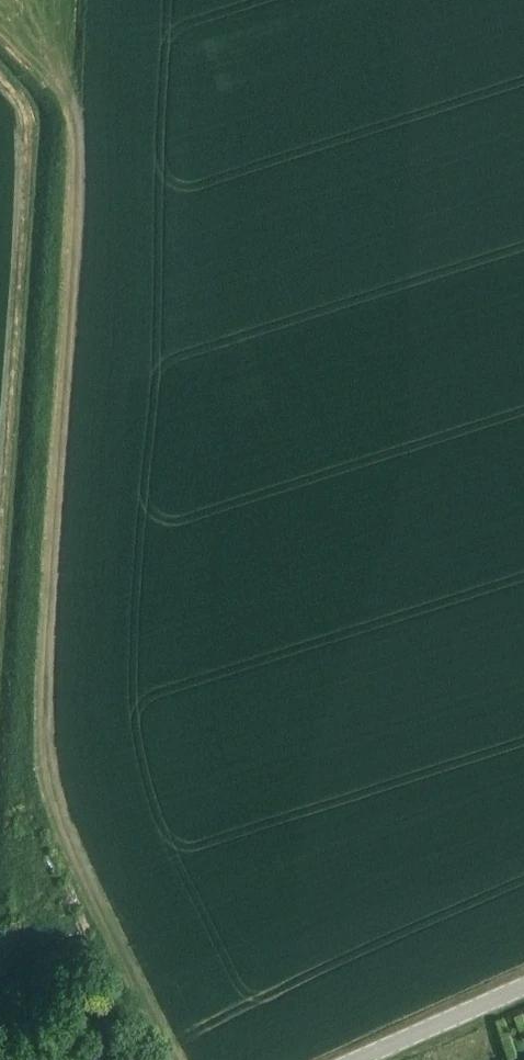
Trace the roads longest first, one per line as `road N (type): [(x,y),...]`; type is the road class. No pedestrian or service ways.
road 1 (unclassified): [(360,1059),(523,987)]

